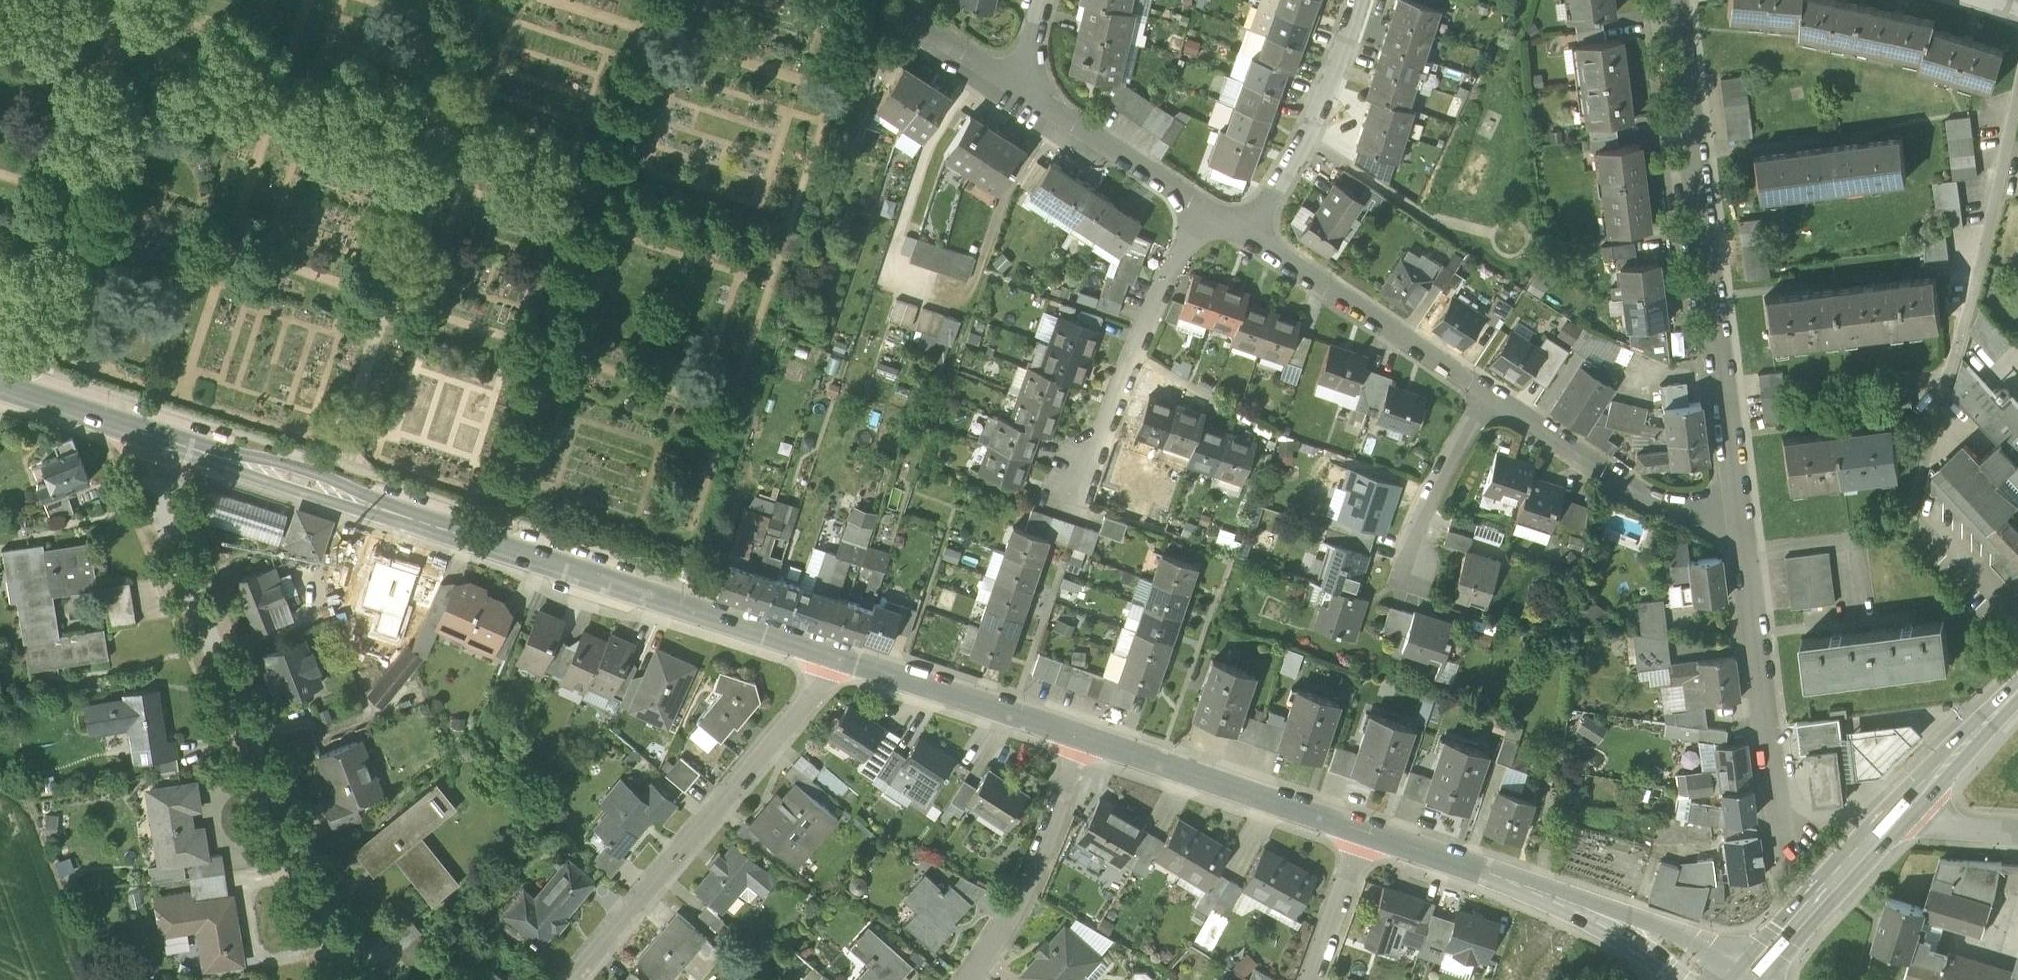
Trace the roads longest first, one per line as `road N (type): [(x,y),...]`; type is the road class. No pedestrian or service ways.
road 1 (tertiary): [(836,658),(134,430)]
road 2 (residential): [(2017,57),(1997,209),(1907,528),(1745,549)]
road 3 (residential): [(347,979),(134,430)]
road 4 (residential): [(1678,0),(1741,523)]
road 5 (residential): [(570,979),(836,658)]
road 6 (tertiary): [(1708,979),(1643,933),(1366,833)]
road 7 (residential): [(1741,523),(1607,470),(1480,388)]
road 8 (tertiary): [(1366,833),(1088,737)]
road 9 (residential): [(1203,207),(1082,471)]
road 10 (residential): [(1745,549),(1784,826)]
road 11 (residential): [(1480,388),(1251,237)]
road 12 (residential): [(1088,737),(1025,888),(967,979)]
road 13 (tertiary): [(1088,737),(836,658)]
road 14 (residential): [(1353,0),(1308,138),(1251,237)]
road 15 (secondary): [(1746,979),(1895,819)]
road 16 (residential): [(1203,207),(1018,97)]
road 17 (residential): [(1480,388),(1405,567)]
road 18 (secondary): [(1895,819),(2017,693)]
road 19 (residential): [(1366,833),(1310,979)]
road 20 (residential): [(1018,97),(896,13)]
road 21 (tertiary): [(134,430),(0,386)]
road 22 (residential): [(1895,819),(2017,832)]

